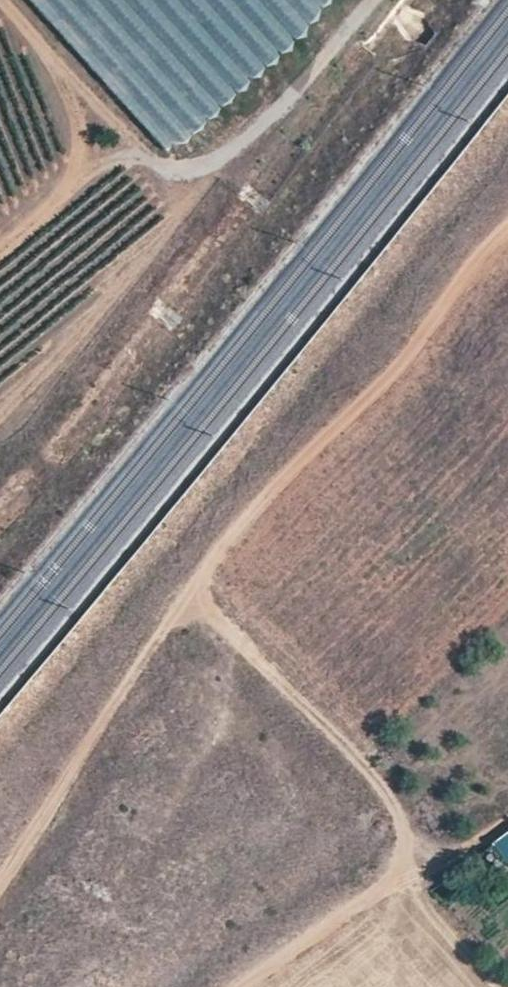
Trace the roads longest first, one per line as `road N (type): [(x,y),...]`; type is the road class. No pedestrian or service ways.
road 1 (track): [(0,877),(120,690),(268,489),(394,370),(463,268),(507,224)]
road 2 (track): [(246,986),(383,891),(406,860),(400,819),(379,786),(189,592)]
road 3 (track): [(293,0),(0,250)]

